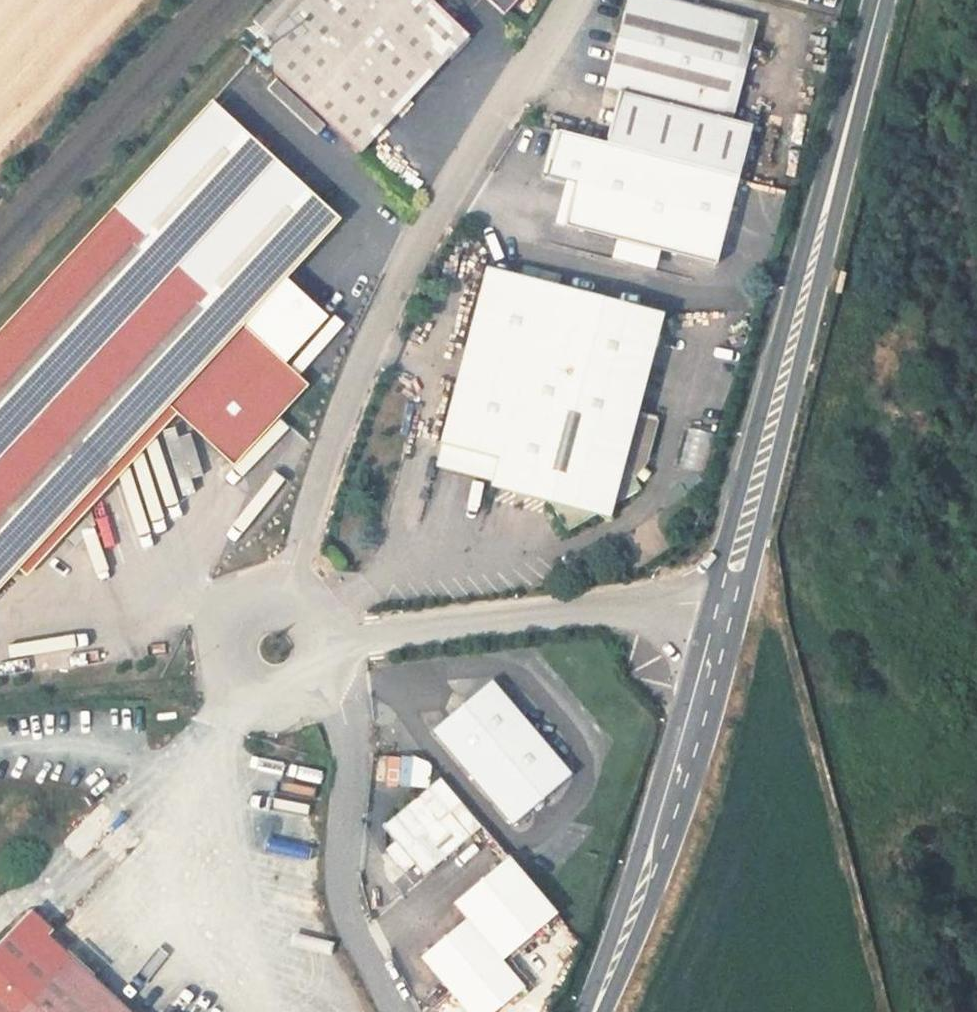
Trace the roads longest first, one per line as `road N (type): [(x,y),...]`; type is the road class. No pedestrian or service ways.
road 1 (unclassified): [(283,594),(368,342),(432,219),(569,0)]
road 2 (secondary): [(885,0),(729,588)]
road 3 (secondary): [(729,588),(654,863),(595,1011)]
road 4 (unclassified): [(729,588),(331,638)]
road 5 (unclassified): [(320,681),(353,753),(339,876),(346,918),(396,1011)]
road 6 (unclassified): [(283,594),(265,596),(235,616),(226,633),(228,669),(253,696),(271,701),(307,694),(320,681)]

